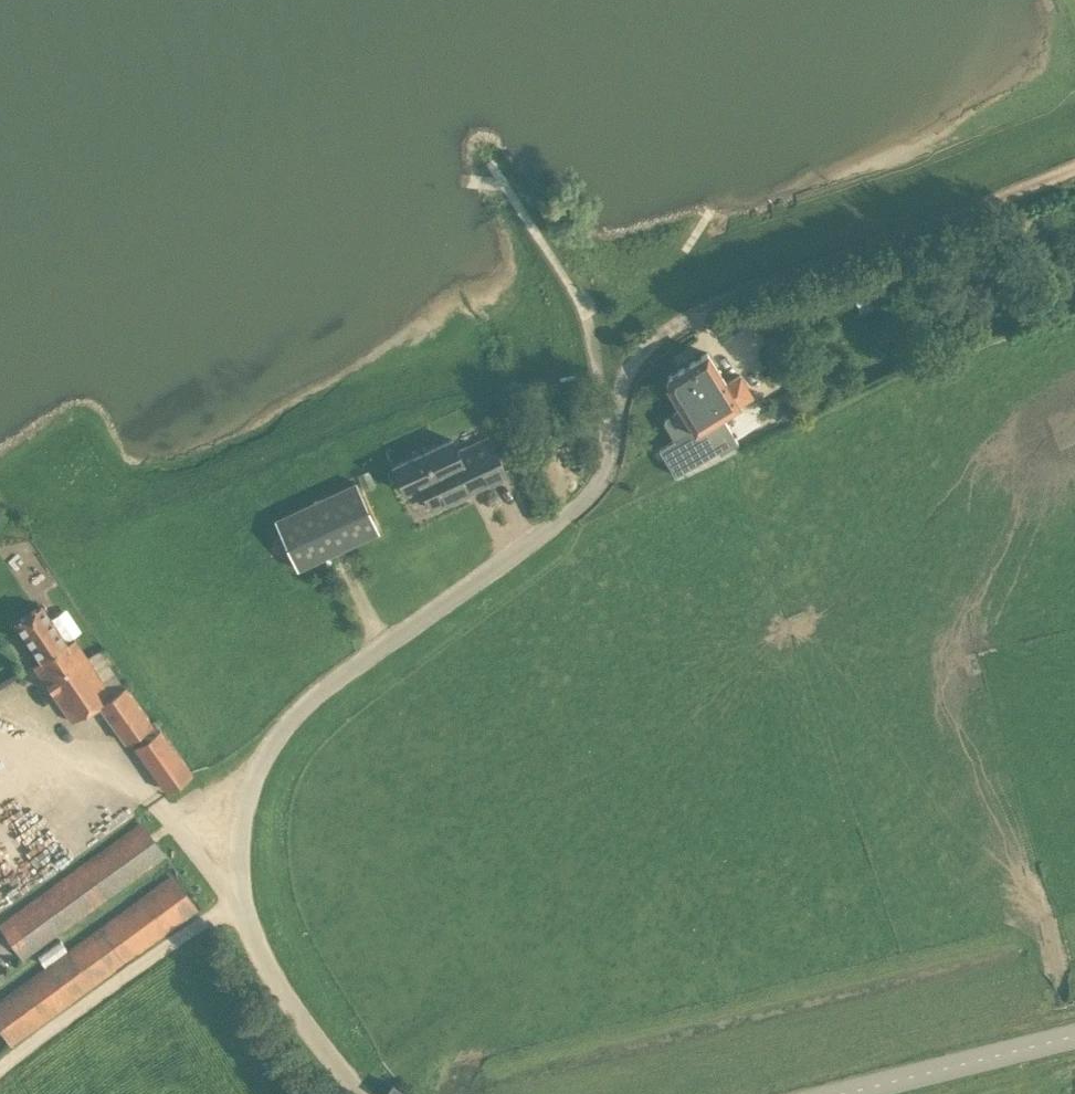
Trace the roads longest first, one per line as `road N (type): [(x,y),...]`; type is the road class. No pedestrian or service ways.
road 1 (unclassified): [(361,1093),(268,967),(238,887),(246,779),(266,744),(309,705),(564,522),(612,457),(627,374),(664,333),(786,272),(916,231),(1074,164)]
road 2 (track): [(0,1071),(242,899)]
road 3 (unclassified): [(836,1093),(1074,1036)]

